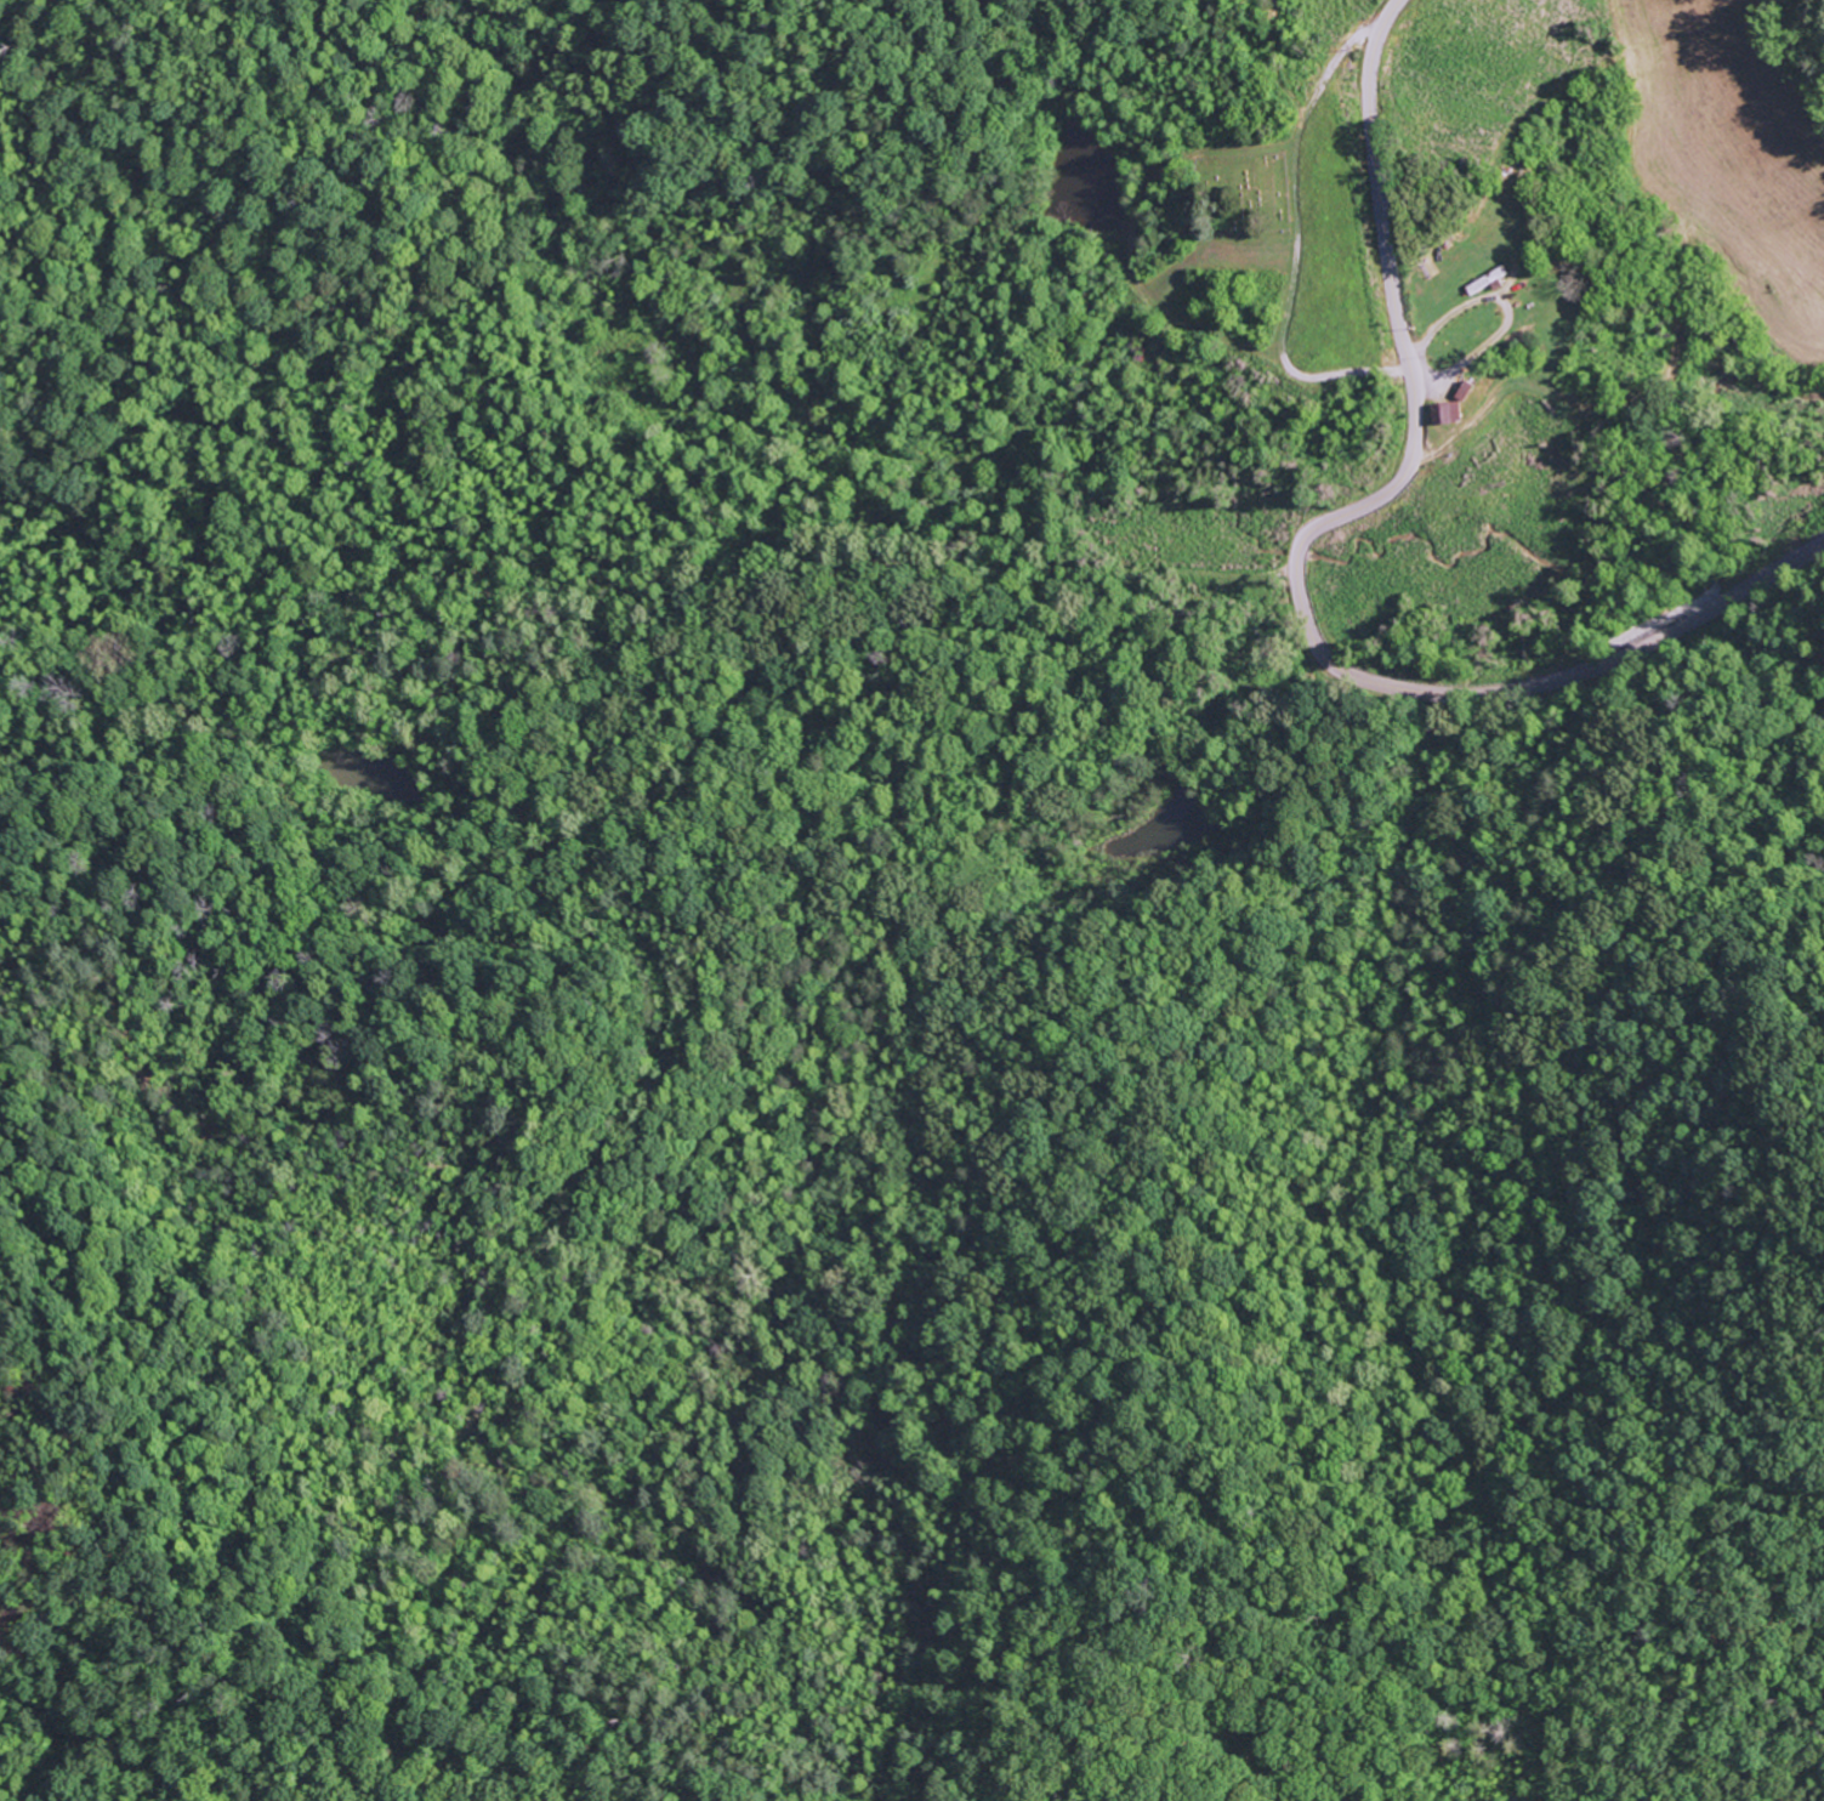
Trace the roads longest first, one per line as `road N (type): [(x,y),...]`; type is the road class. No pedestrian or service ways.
road 1 (tertiary): [(1823,547),(1610,660),(1517,689),(1458,695),(1379,686),(1323,654),(1299,591),(1301,546),(1313,529),(1397,483),(1414,439),(1370,97),(1375,53),(1400,0)]

